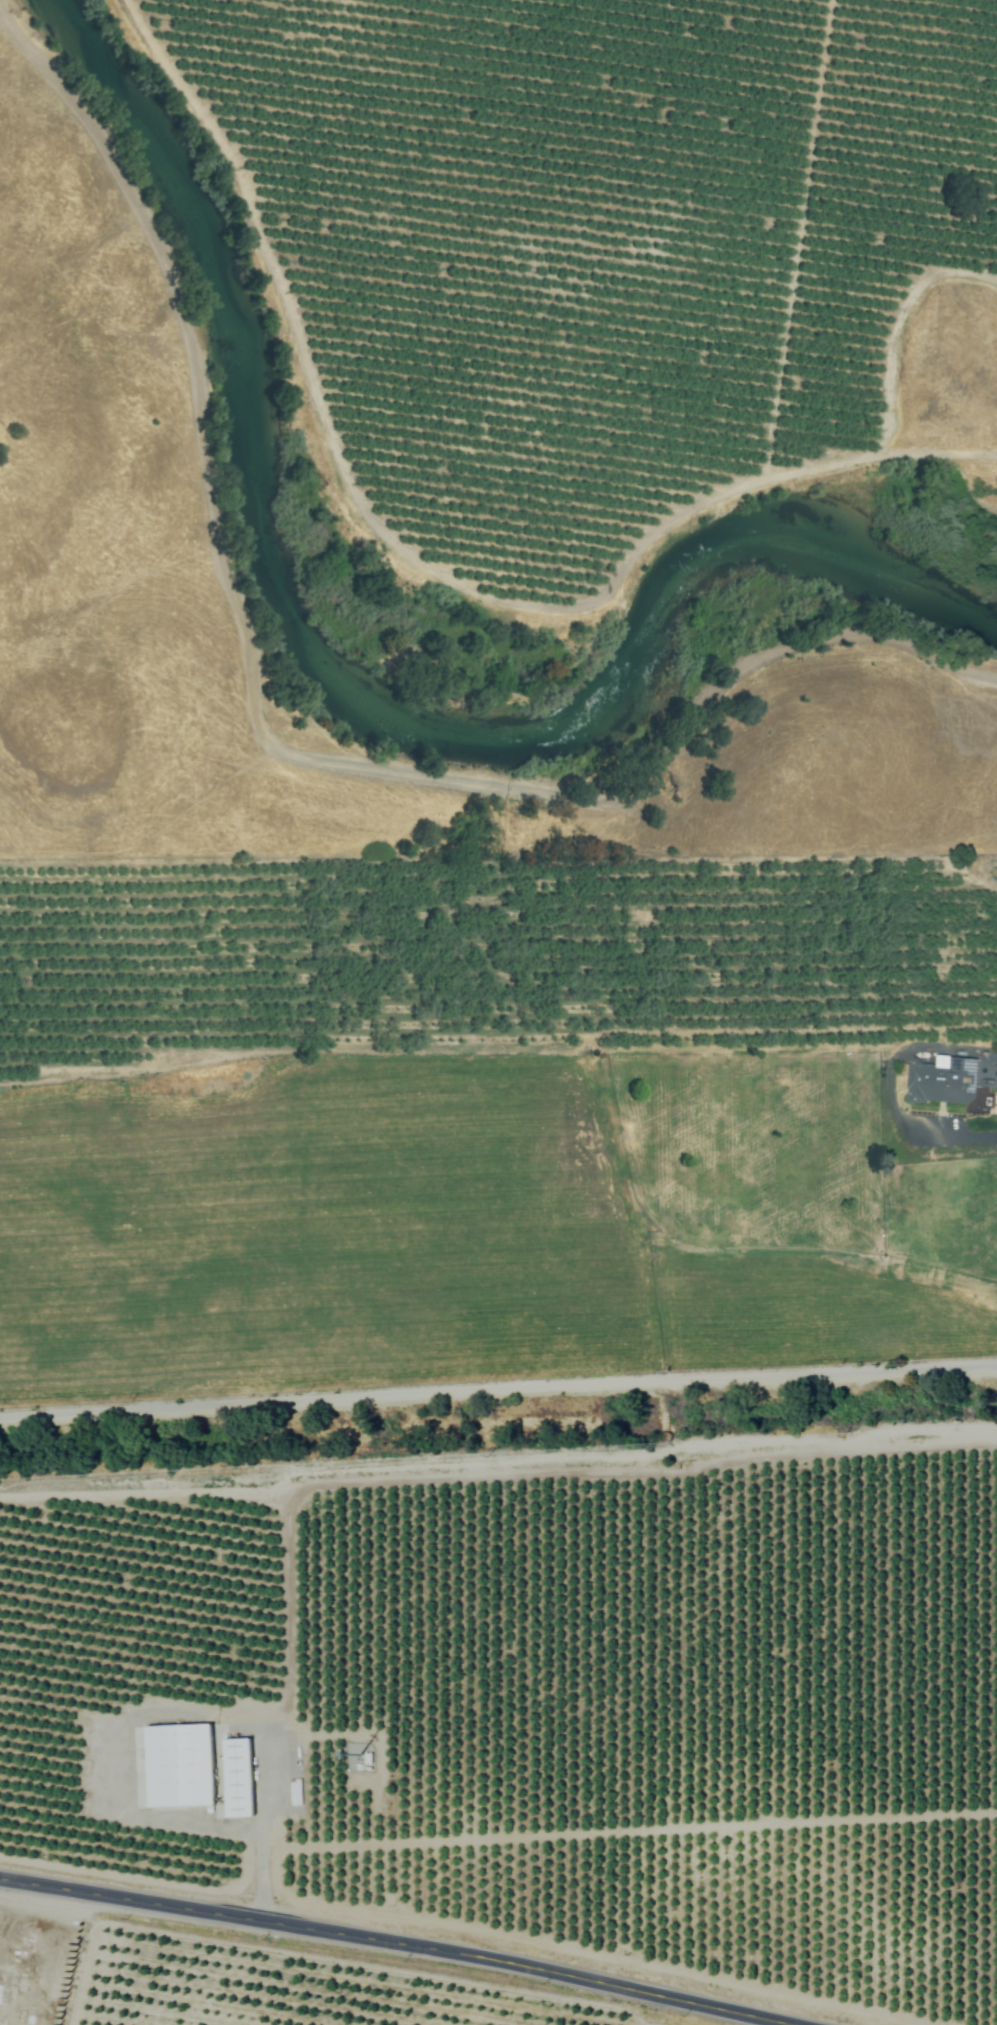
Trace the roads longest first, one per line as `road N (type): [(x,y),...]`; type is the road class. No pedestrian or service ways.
road 1 (primary): [(0,1881),(522,1967),(798,2024)]

